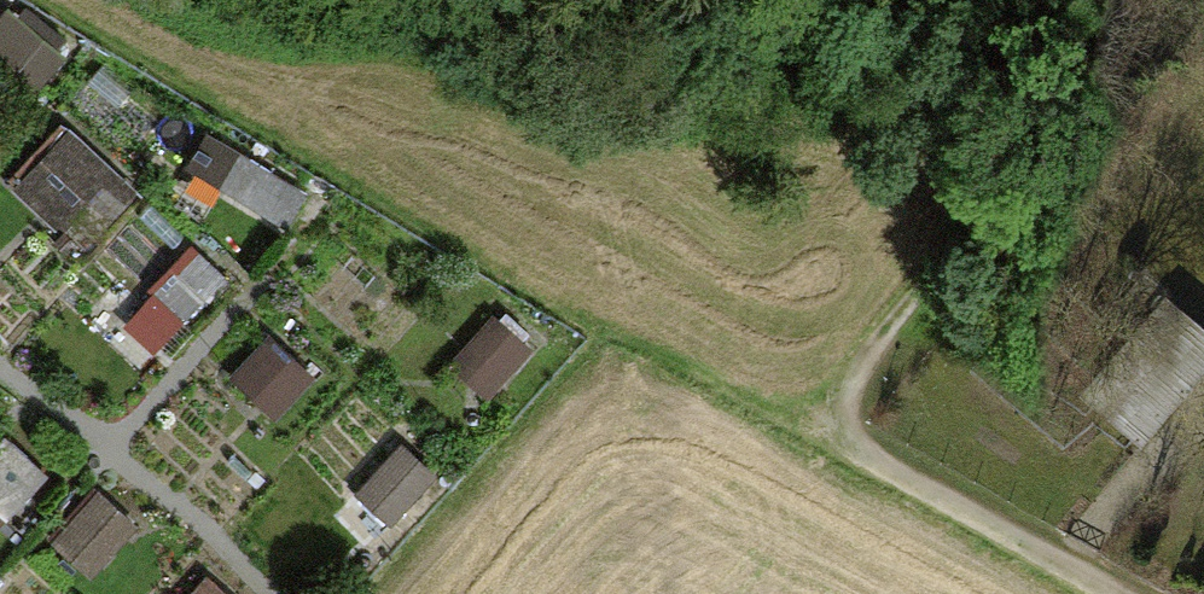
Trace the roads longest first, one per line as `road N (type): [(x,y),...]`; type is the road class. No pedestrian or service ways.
road 1 (track): [(816,423),(1098,60),(1100,0)]
road 2 (track): [(1112,593),(816,423)]

